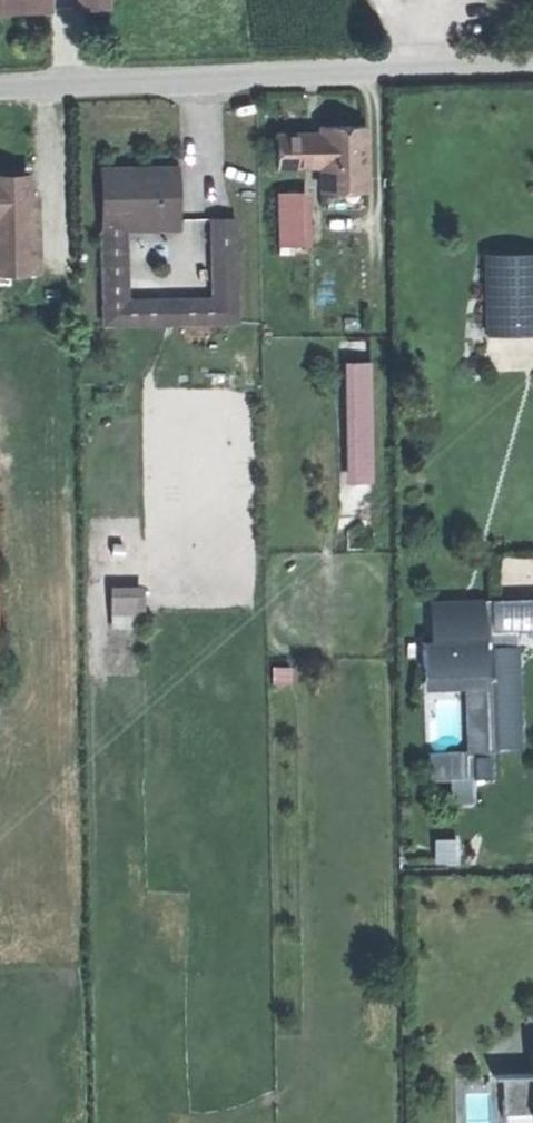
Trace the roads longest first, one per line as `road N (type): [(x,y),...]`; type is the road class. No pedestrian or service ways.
road 1 (unclassified): [(0,82),(532,62)]

